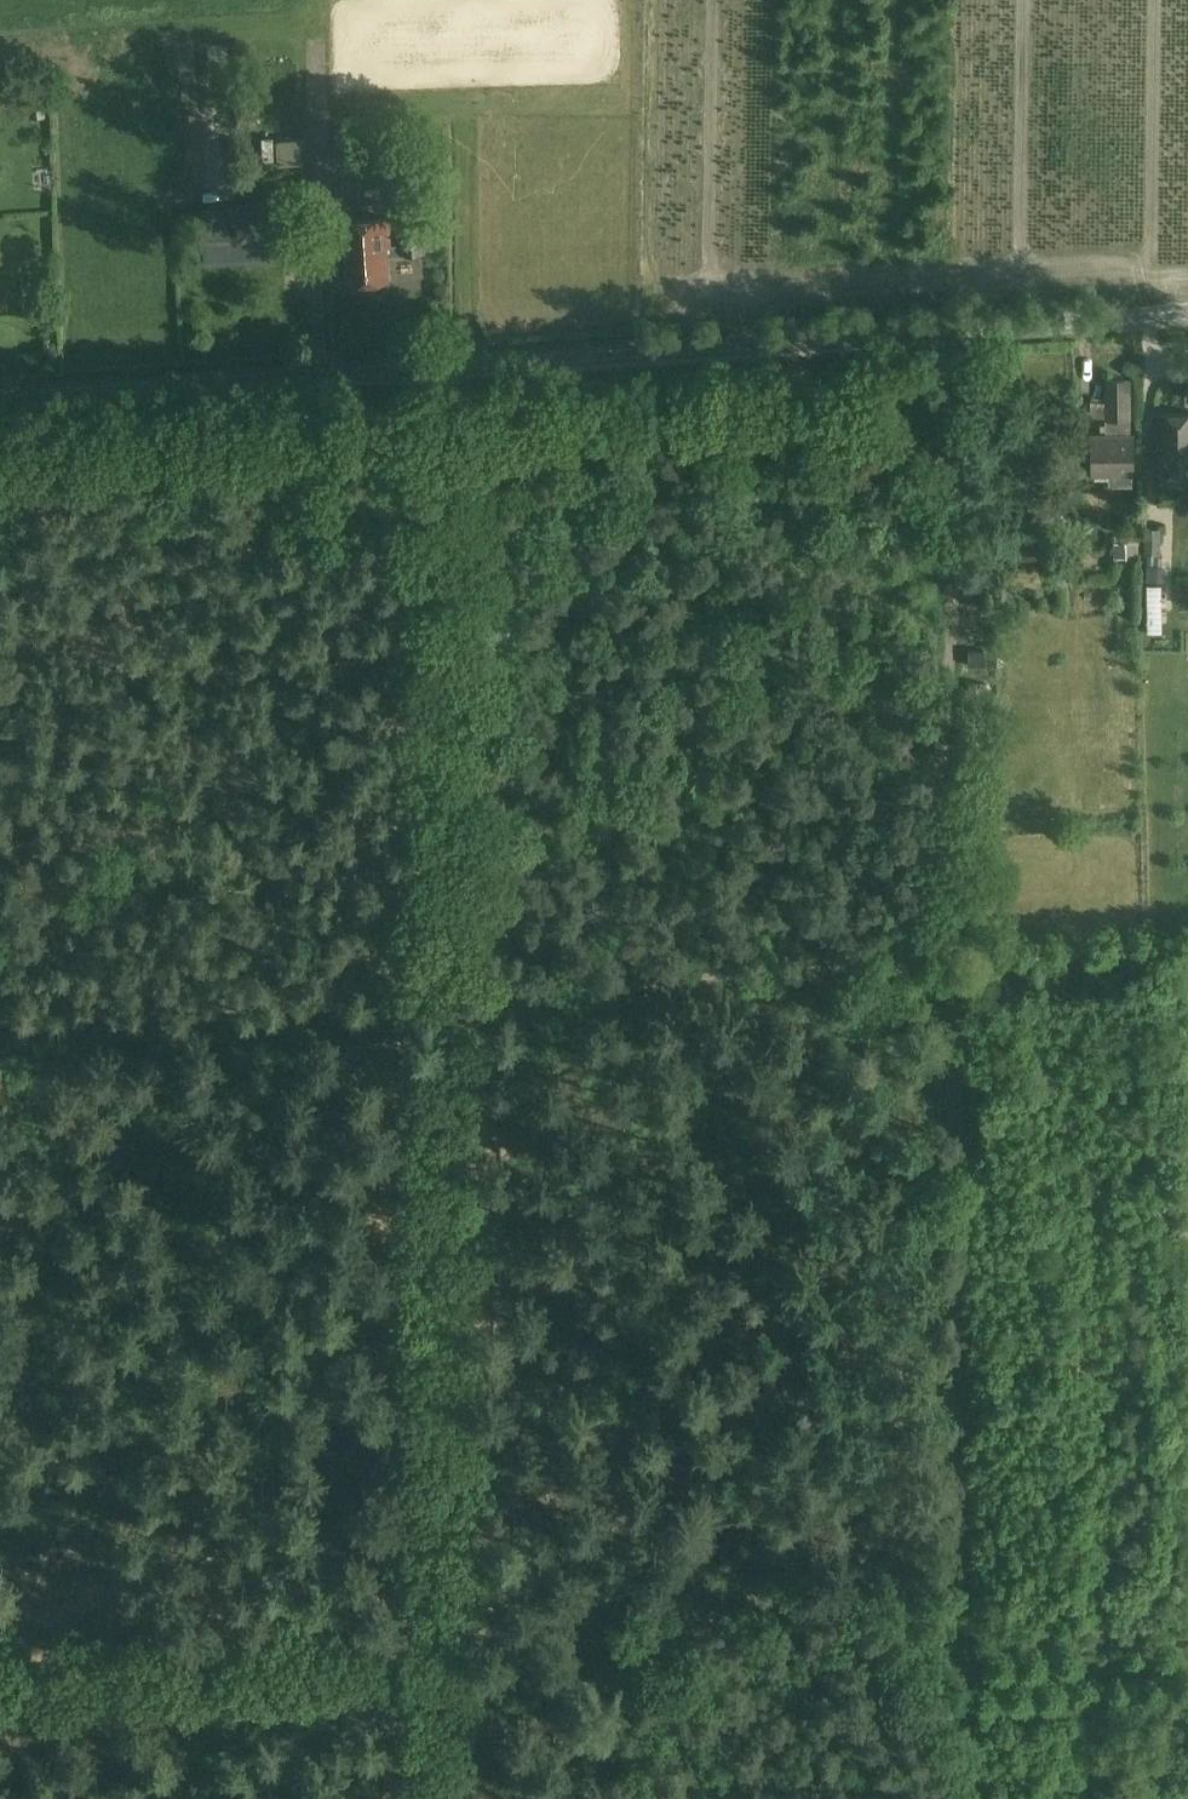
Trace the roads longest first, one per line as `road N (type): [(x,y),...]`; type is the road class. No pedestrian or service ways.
road 1 (track): [(445,363),(438,1798)]
road 2 (unclassified): [(1187,312),(0,397)]
road 3 (track): [(944,962),(0,1030)]
road 4 (track): [(967,1798),(944,962)]
road 5 (track): [(944,962),(940,744),(951,697),(957,328)]
road 6 (track): [(0,1638),(438,1612)]
road 7 (track): [(1187,949),(944,962)]
road 8 (track): [(965,1679),(1187,1665)]

